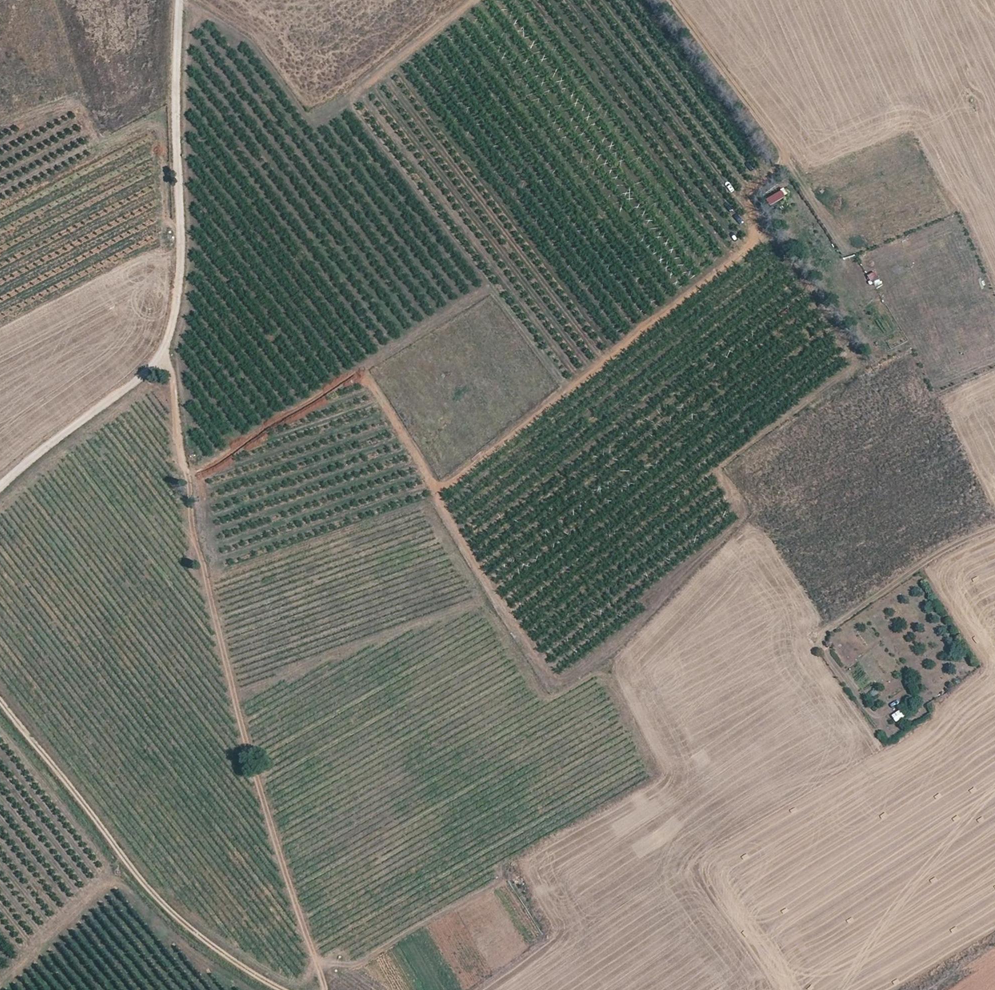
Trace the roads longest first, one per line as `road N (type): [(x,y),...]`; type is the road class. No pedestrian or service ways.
road 1 (unclassified): [(177,0),(178,282),(164,357),(0,490)]
road 2 (track): [(279,989),(143,890),(0,705)]

